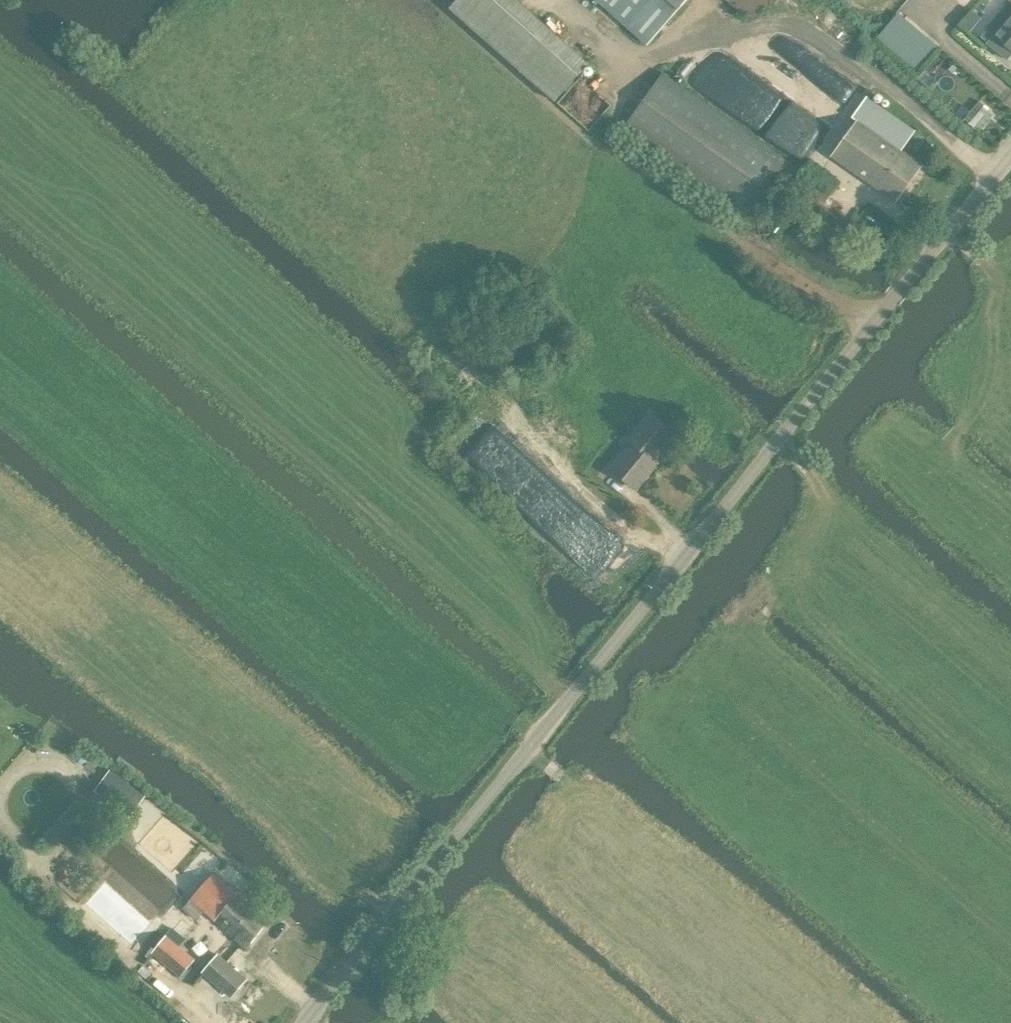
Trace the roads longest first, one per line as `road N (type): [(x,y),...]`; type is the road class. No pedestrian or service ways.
road 1 (unclassified): [(1010,156),(301,1022)]
road 2 (track): [(1010,500),(949,444),(1007,286),(946,233)]

